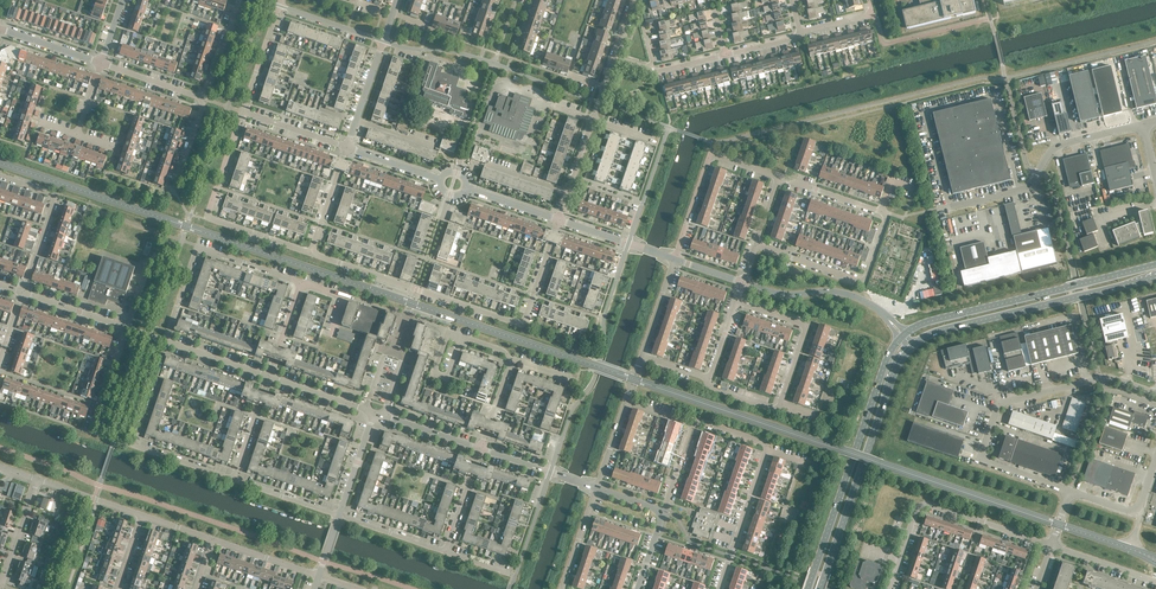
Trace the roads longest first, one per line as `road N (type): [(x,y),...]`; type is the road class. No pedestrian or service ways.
road 1 (residential): [(560,220),(520,322),(311,252)]
road 2 (unclassified): [(1155,393),(1098,379),(998,404),(984,458),(1069,490)]
road 3 (unclassified): [(887,214),(906,219),(1027,188),(1054,147),(1143,126)]
road 4 (secondary): [(904,334),(889,354),(808,588)]
road 5 (secondary): [(820,588),(896,367),(912,345)]
road 6 (secondary): [(1155,266),(904,334)]
road 7 (secondary): [(912,345),(1155,277)]
road 8 (residential): [(736,302),(806,325),(781,402),(773,409),(711,387),(708,379)]
road 9 (residential): [(719,588),(766,447),(694,423)]
road 10 (unclassified): [(1052,544),(925,504),(890,588)]
road 11 (residential): [(311,252),(208,218),(243,112)]
road 12 (residential): [(235,481),(135,446),(169,341)]
road 13 (residential): [(169,341),(198,247),(300,283)]
road 14 (residential): [(756,245),(864,283),(887,214)]
road 15 (unclassified): [(904,334),(851,295),(784,294),(743,283)]
road 16 (residential): [(560,220),(615,55)]
road 17 (residential): [(23,292),(55,197),(0,178)]
road 18 (unclassified): [(1069,490),(1141,514),(1155,465)]
road 19 (residential): [(675,259),(560,220)]

